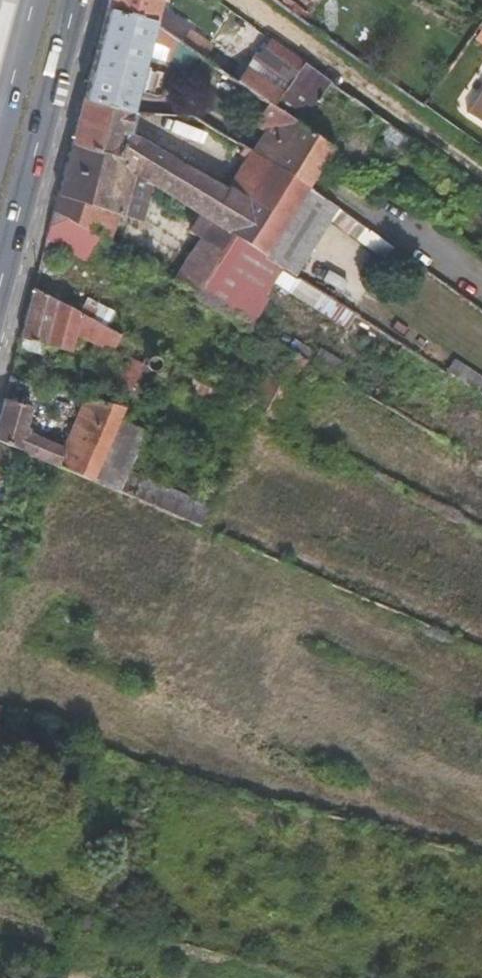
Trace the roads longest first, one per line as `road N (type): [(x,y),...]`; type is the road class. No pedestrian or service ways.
road 1 (primary): [(0,283),(75,0)]
road 2 (primary): [(36,0),(0,134)]

